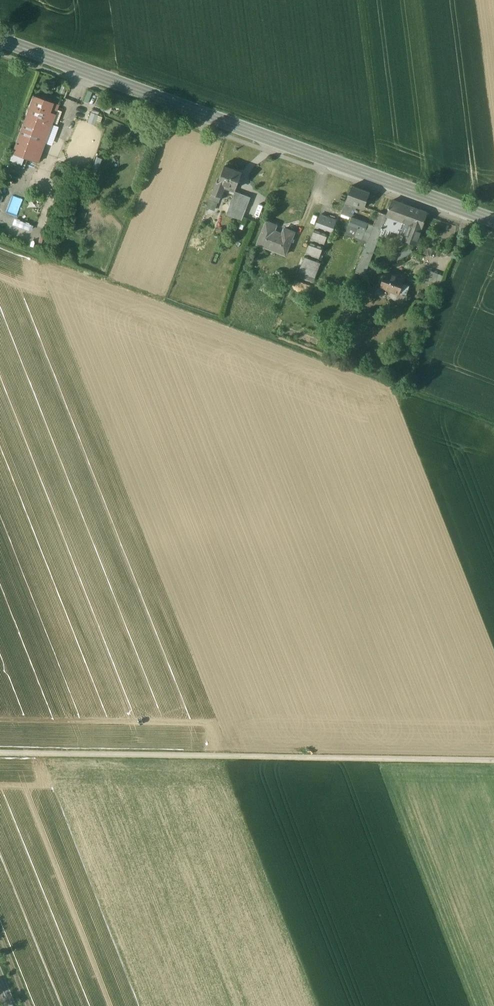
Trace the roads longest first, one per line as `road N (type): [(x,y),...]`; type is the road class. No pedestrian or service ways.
road 1 (track): [(0,241),(493,425)]
road 2 (secondary): [(493,221),(0,40)]
road 3 (track): [(493,765),(0,754)]

